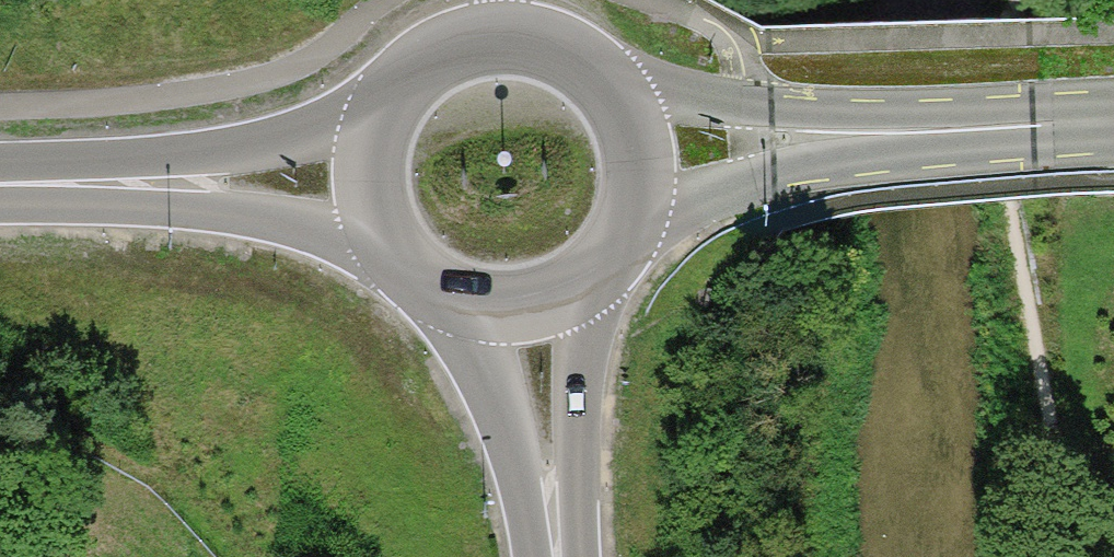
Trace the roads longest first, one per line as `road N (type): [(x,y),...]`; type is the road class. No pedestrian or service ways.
road 1 (tertiary): [(639,155),(1113,125)]
road 2 (primary): [(398,85),(333,123),(85,183)]
road 3 (primary): [(85,183),(281,221),(399,262)]
road 4 (primary): [(639,155),(608,84),(543,42),(464,41),(398,85)]
road 5 (primary): [(567,556),(590,323),(608,261)]
road 6 (primary): [(432,290),(481,370),(547,556)]
road 7 (primary): [(432,290),(467,305),(544,303),(608,261)]
road 8 (primary): [(398,85),(367,155),(378,230),(399,262)]

